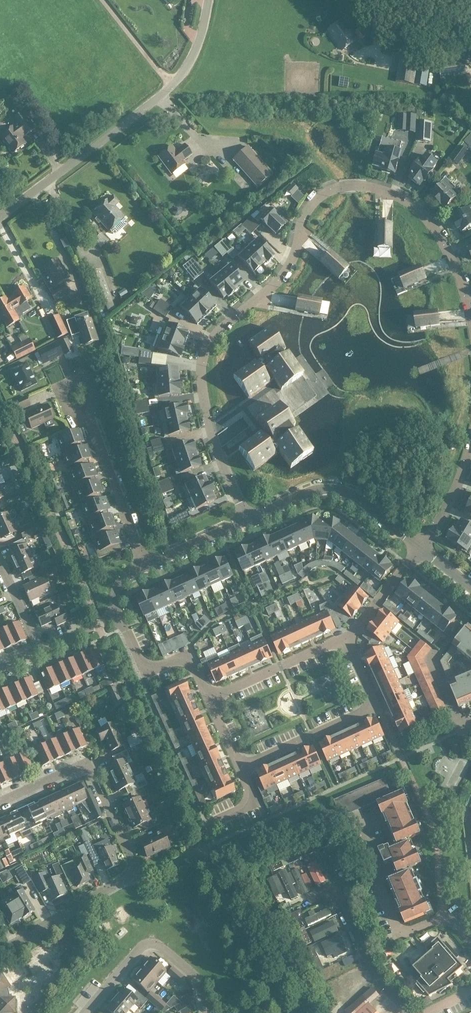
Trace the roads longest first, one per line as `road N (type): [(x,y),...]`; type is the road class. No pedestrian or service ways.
road 1 (residential): [(470,309),(450,255),(416,208),(366,186),(339,187),(310,205),(278,281),(213,336),(203,357),(214,440),(247,521)]
road 2 (unclassified): [(0,216),(172,89),(189,71),(210,0)]
road 3 (residential): [(239,770),(378,707),(346,638)]
road 4 (residential): [(0,797),(79,759),(90,761),(129,865)]
road 5 (residential): [(354,820),(399,935),(442,919),(470,944)]
road 6 (residential): [(422,549),(340,490),(304,494),(247,521)]
road 7 (residential): [(85,1012),(144,944),(196,978),(206,1012)]
road 8 (residential): [(145,568),(87,414)]
road 9 (residential): [(0,953),(122,881),(129,865)]
road 10 (residential): [(346,638),(208,694)]
road 11 (residential): [(119,615),(143,662),(185,662),(208,694)]

